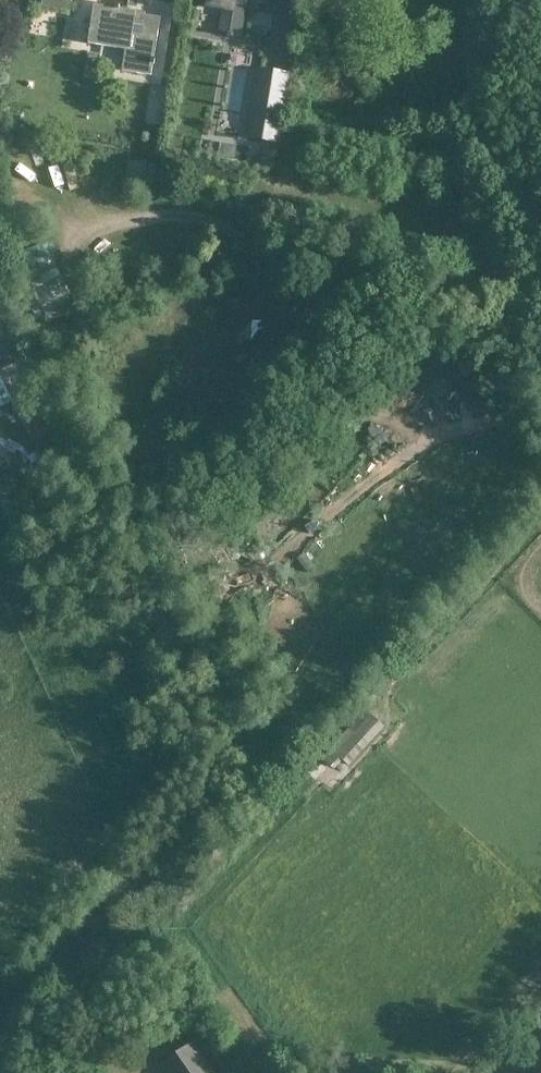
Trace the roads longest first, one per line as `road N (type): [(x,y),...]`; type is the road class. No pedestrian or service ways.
road 1 (unclassified): [(478,0),(477,85),(540,268)]
road 2 (track): [(540,978),(456,1072)]

